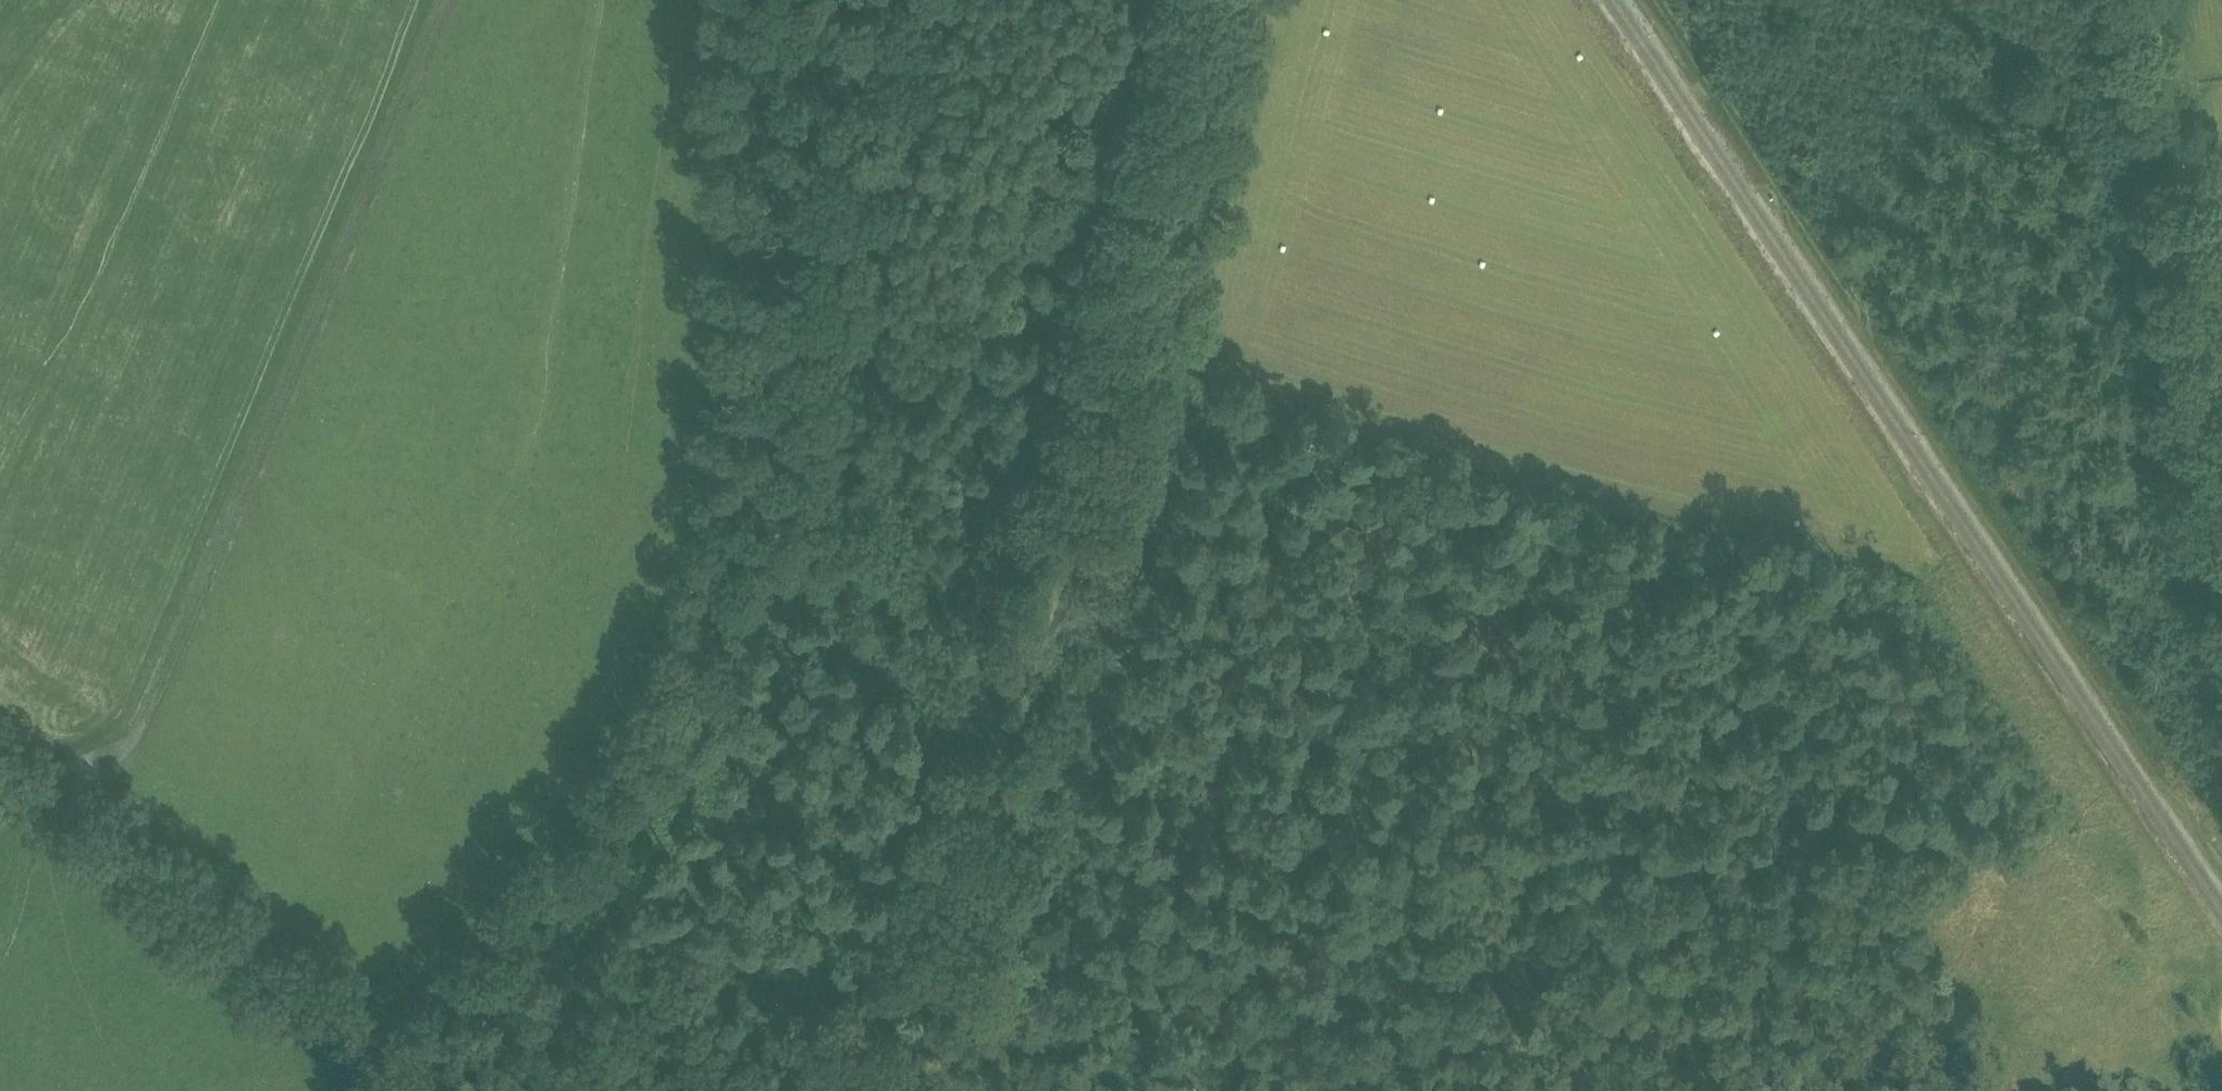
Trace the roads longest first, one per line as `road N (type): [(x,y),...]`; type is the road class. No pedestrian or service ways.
road 1 (track): [(2221,996),(2188,981),(2166,953),(2137,848),(1938,565),(1564,0)]
road 2 (track): [(2221,461),(2142,0)]

